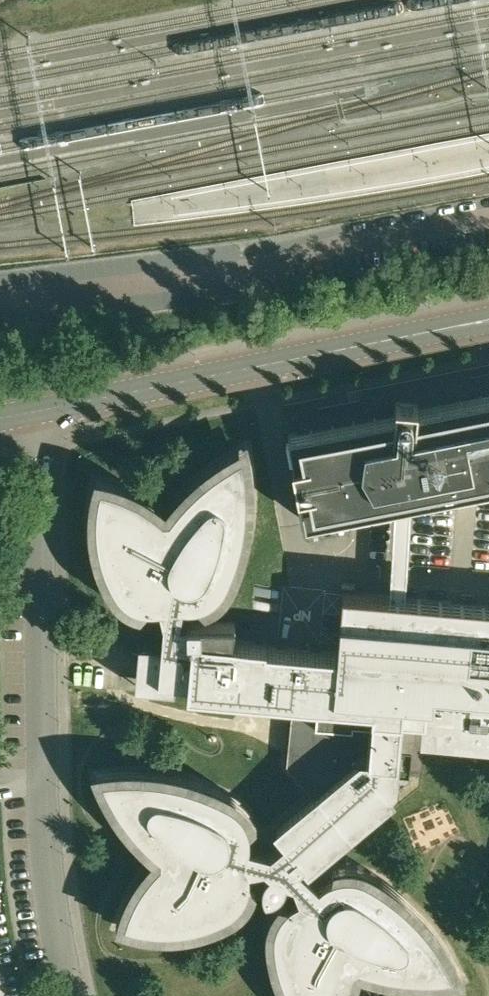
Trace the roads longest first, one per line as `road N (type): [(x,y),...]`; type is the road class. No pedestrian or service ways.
road 1 (residential): [(69,995),(42,791),(37,411)]
road 2 (secondary): [(37,411),(488,321)]

